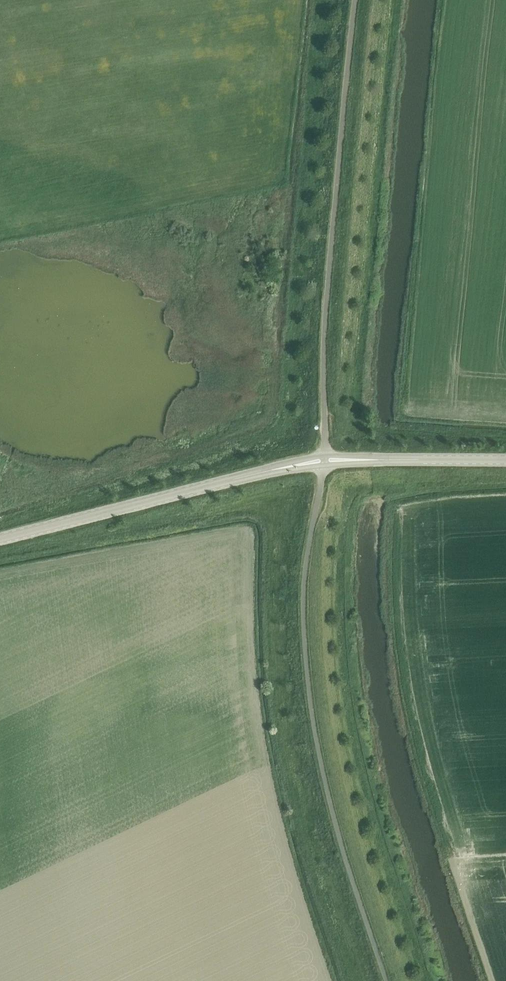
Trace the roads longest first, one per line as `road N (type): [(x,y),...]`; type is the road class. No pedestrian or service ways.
road 1 (unclassified): [(390,980),(313,717),(304,579),(323,465)]
road 2 (unclassified): [(324,456),(332,236),(355,0)]
road 3 (tertiary): [(0,537),(272,470)]
road 4 (tertiary): [(371,460),(505,461)]

